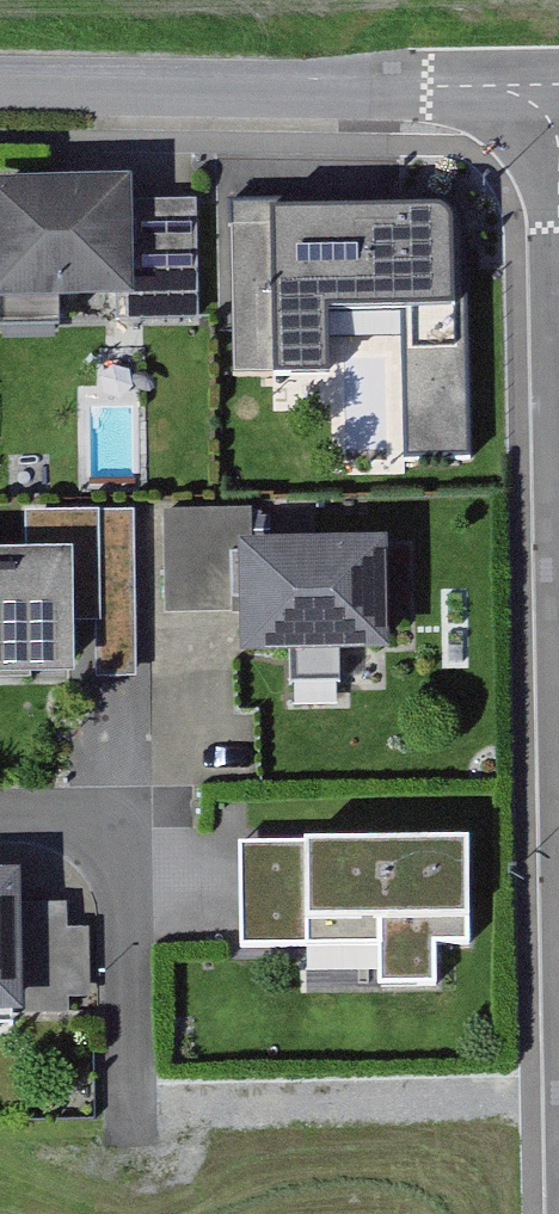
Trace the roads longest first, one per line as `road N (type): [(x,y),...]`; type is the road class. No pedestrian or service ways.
road 1 (residential): [(0,85),(363,96),(558,87)]
road 2 (residential): [(0,818),(124,816),(133,1109)]

